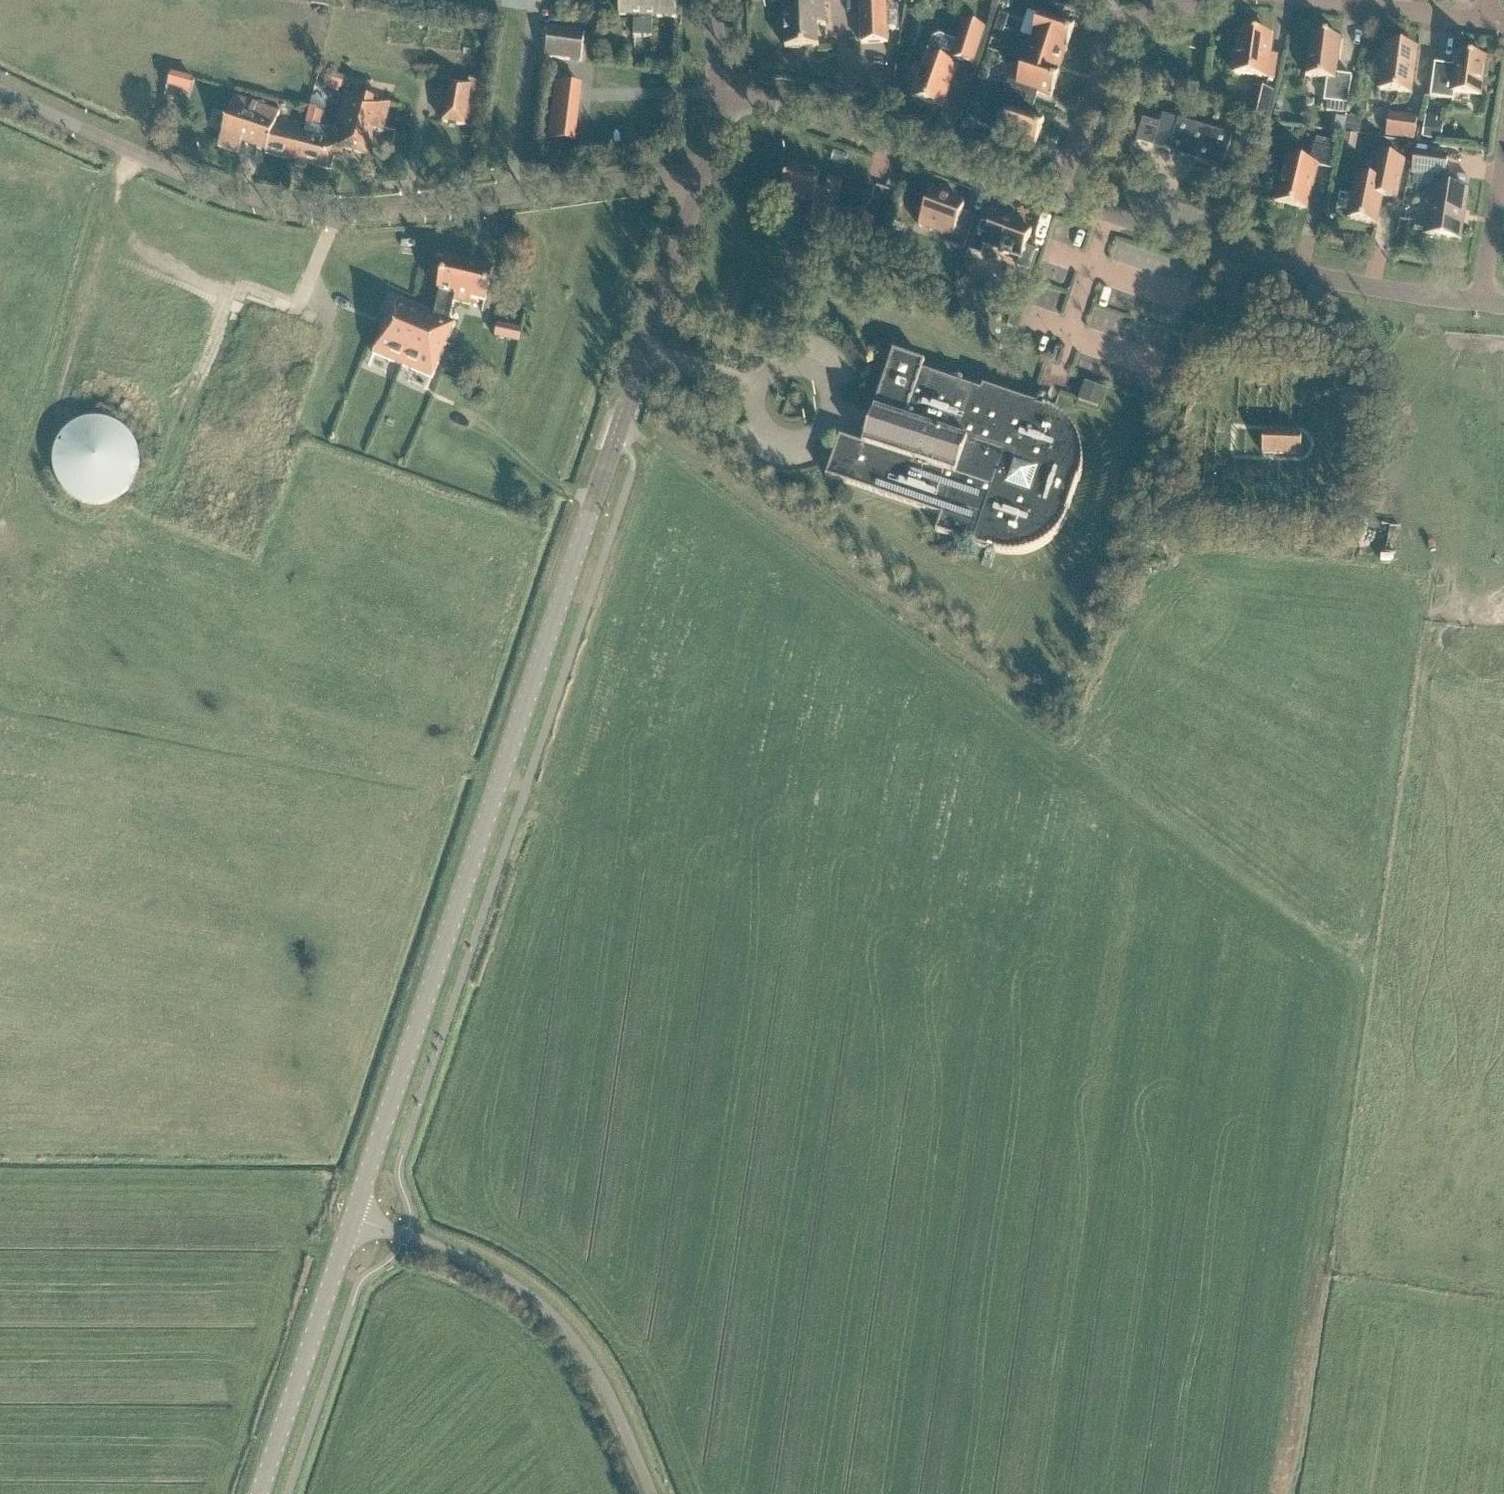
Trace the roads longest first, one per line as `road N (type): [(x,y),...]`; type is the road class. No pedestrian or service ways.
road 1 (tertiary): [(359,1205),(703,183)]
road 2 (unclassified): [(703,183),(663,177),(337,213),(212,187),(0,92)]
road 3 (unclassified): [(661,1493),(620,1392),(550,1295),(478,1250),(359,1205)]
road 4 (unclassified): [(1480,304),(1342,286),(1059,196)]
road 5 (unclassified): [(1059,196),(822,112),(720,98)]
road 6 (tertiary): [(261,1493),(359,1205)]
road 7 (residential): [(1059,196),(1108,44),(1145,20),(1219,0)]
road 8 (residential): [(1316,0),(1485,24)]
road 9 (residential): [(1480,304),(1503,162)]

